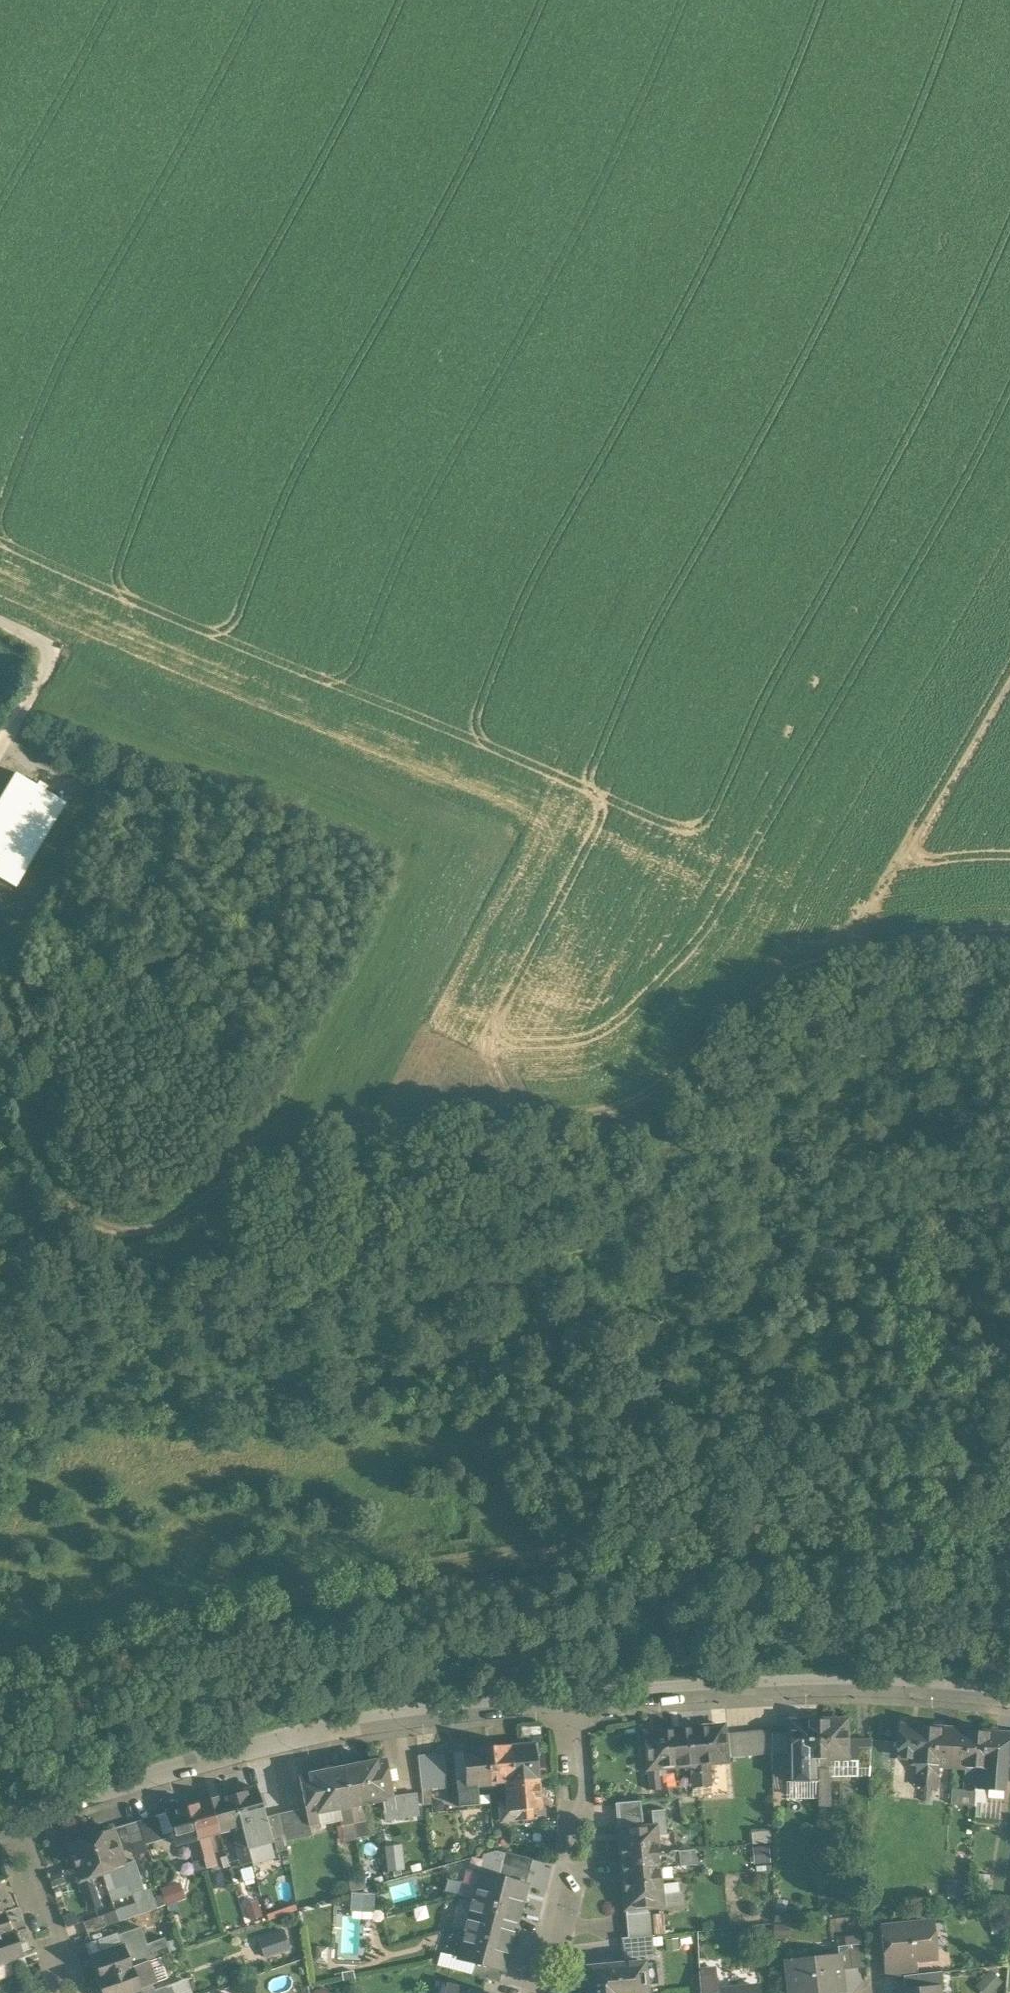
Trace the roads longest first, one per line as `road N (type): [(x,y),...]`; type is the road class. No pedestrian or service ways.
road 1 (track): [(1009,1527),(724,1531),(401,1569),(167,1617),(0,1669)]
road 2 (track): [(1009,929),(952,933),(819,962),(771,982),(632,1103),(421,1122),(277,1155),(238,1176)]
road 3 (residential): [(573,1700),(335,1726),(20,1824)]
road 4 (residential): [(1009,1693),(861,1682),(573,1700)]
road 5 (track): [(238,1176),(149,1222),(111,1226),(91,1218),(72,1205),(38,1152),(0,1070)]
road 6 (residential): [(549,1992),(540,1974),(579,1778),(573,1700)]
road 7 (residential): [(20,1824),(58,1932),(57,1992)]

